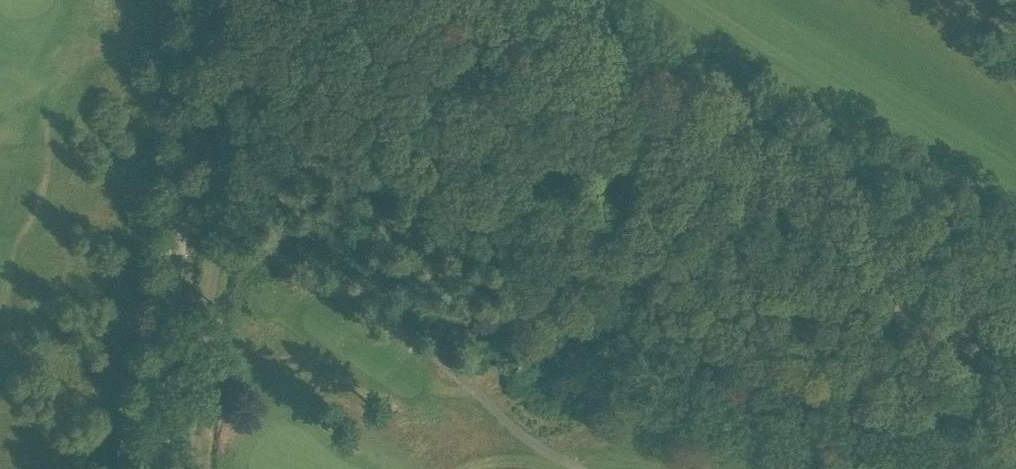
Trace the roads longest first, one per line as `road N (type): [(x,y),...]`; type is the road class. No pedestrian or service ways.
road 1 (unclassified): [(153,468),(197,0)]

